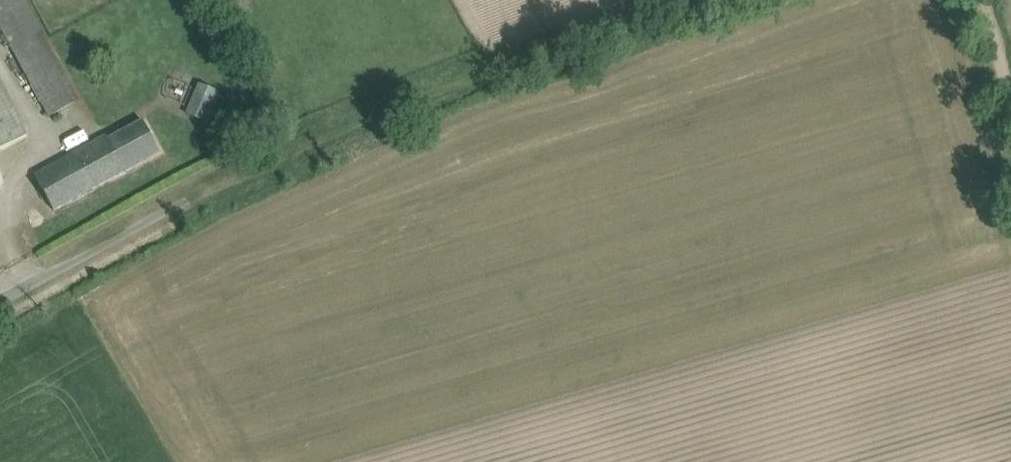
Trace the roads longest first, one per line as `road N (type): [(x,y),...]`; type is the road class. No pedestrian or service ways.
road 1 (track): [(700,0),(160,215)]
road 2 (unclassified): [(0,302),(160,215)]

